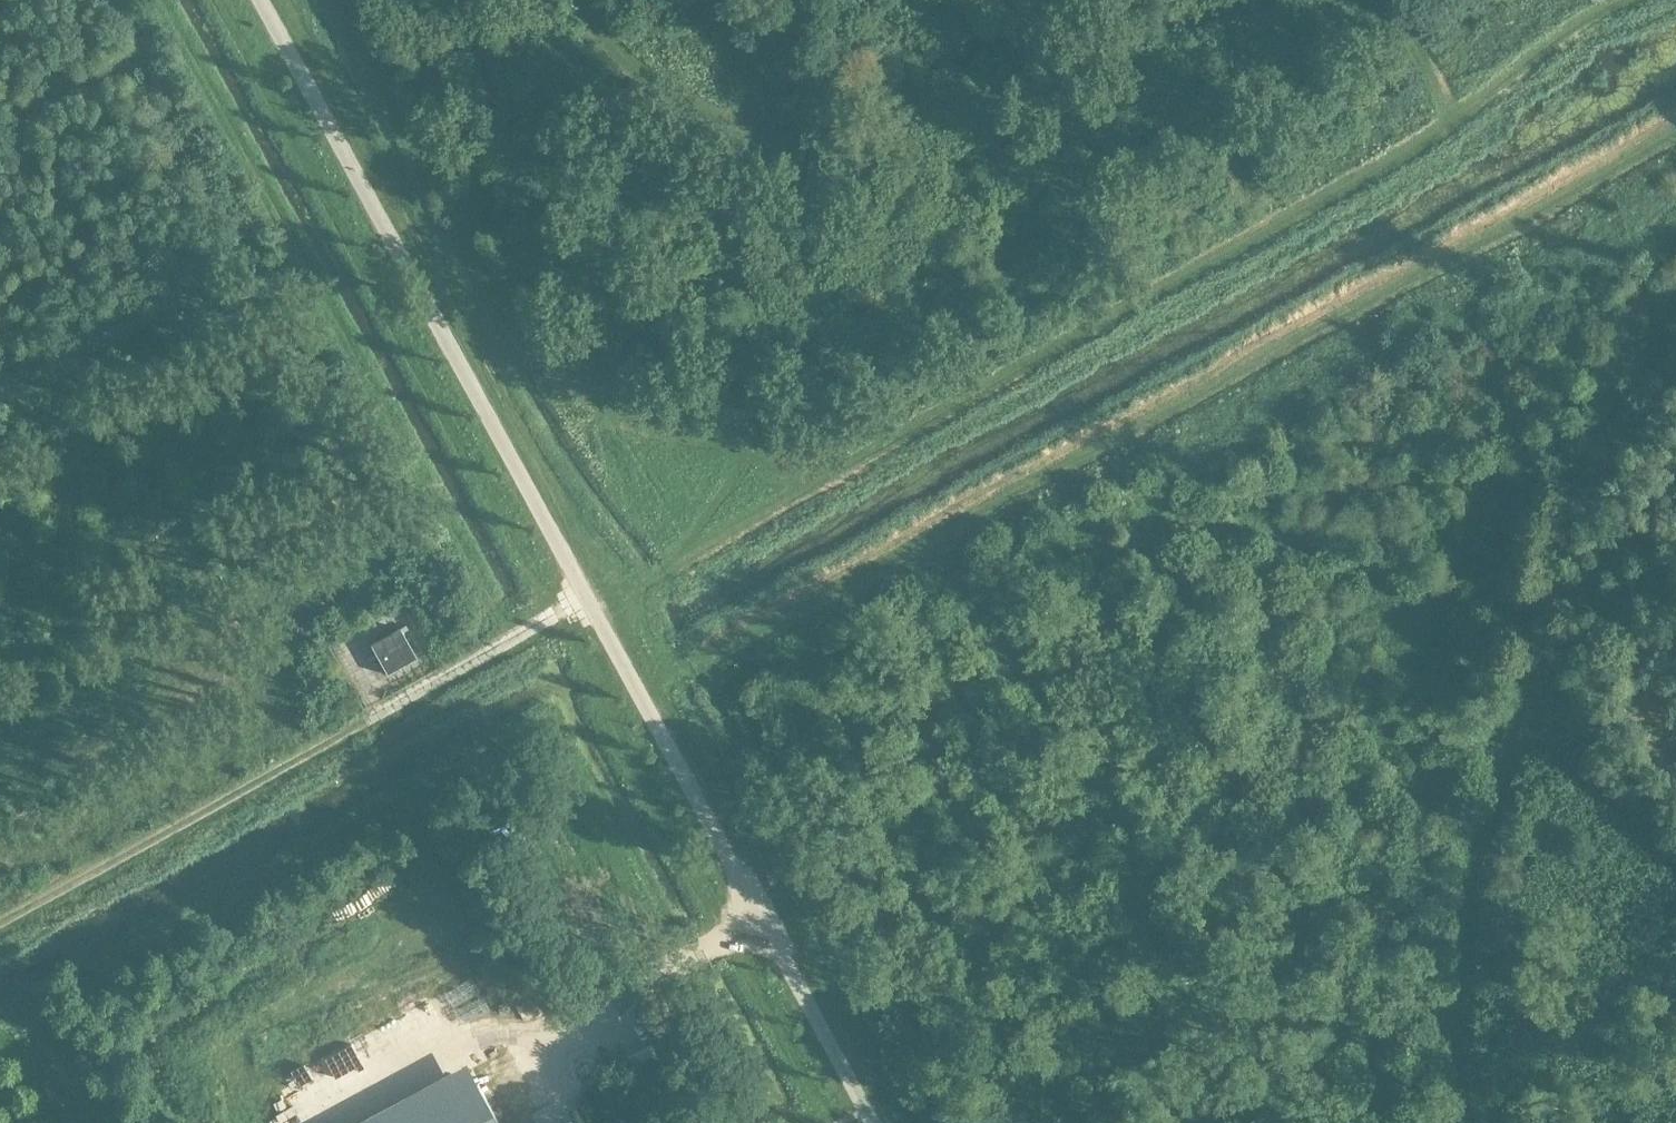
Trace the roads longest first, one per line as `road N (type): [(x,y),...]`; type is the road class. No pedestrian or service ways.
road 1 (unclassified): [(878,1122),(256,0)]

